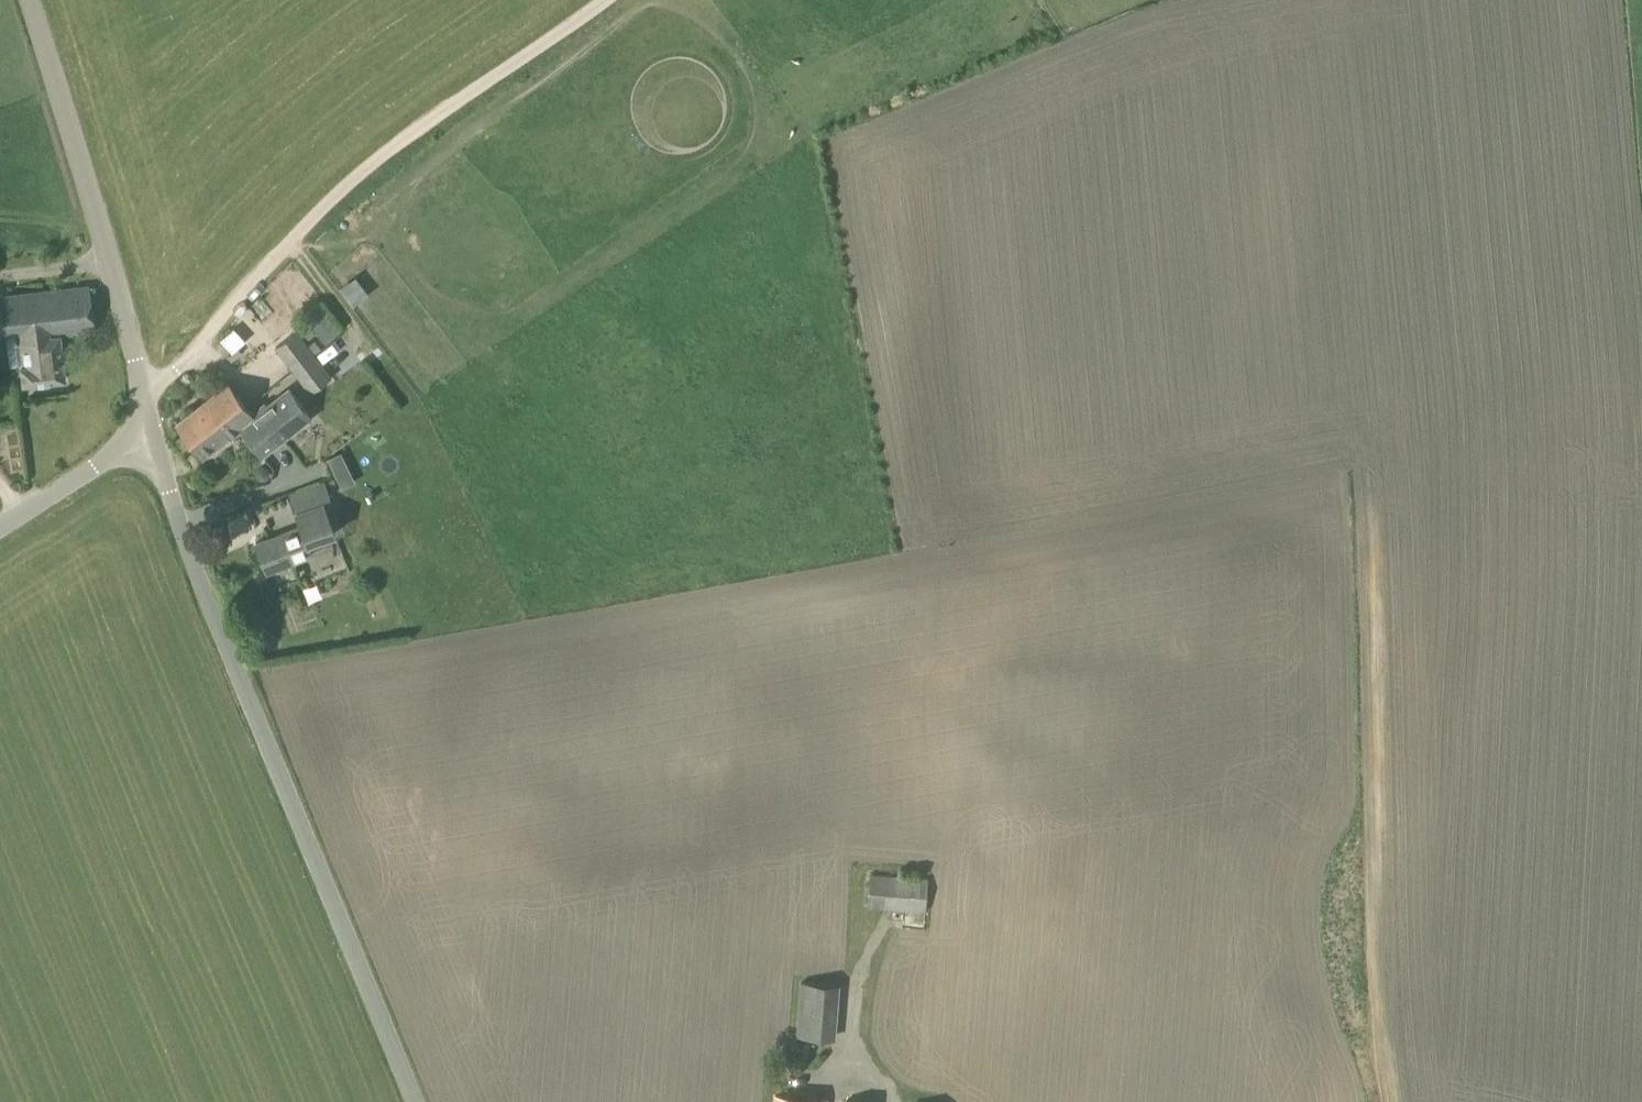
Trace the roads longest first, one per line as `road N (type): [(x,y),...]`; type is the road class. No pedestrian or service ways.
road 1 (unclassified): [(414,1101),(206,602),(153,431)]
road 2 (track): [(605,0),(403,137),(340,191),(177,368),(145,390)]
road 3 (unclassified): [(153,431),(27,0)]
road 4 (unclassified): [(0,527),(153,431)]

